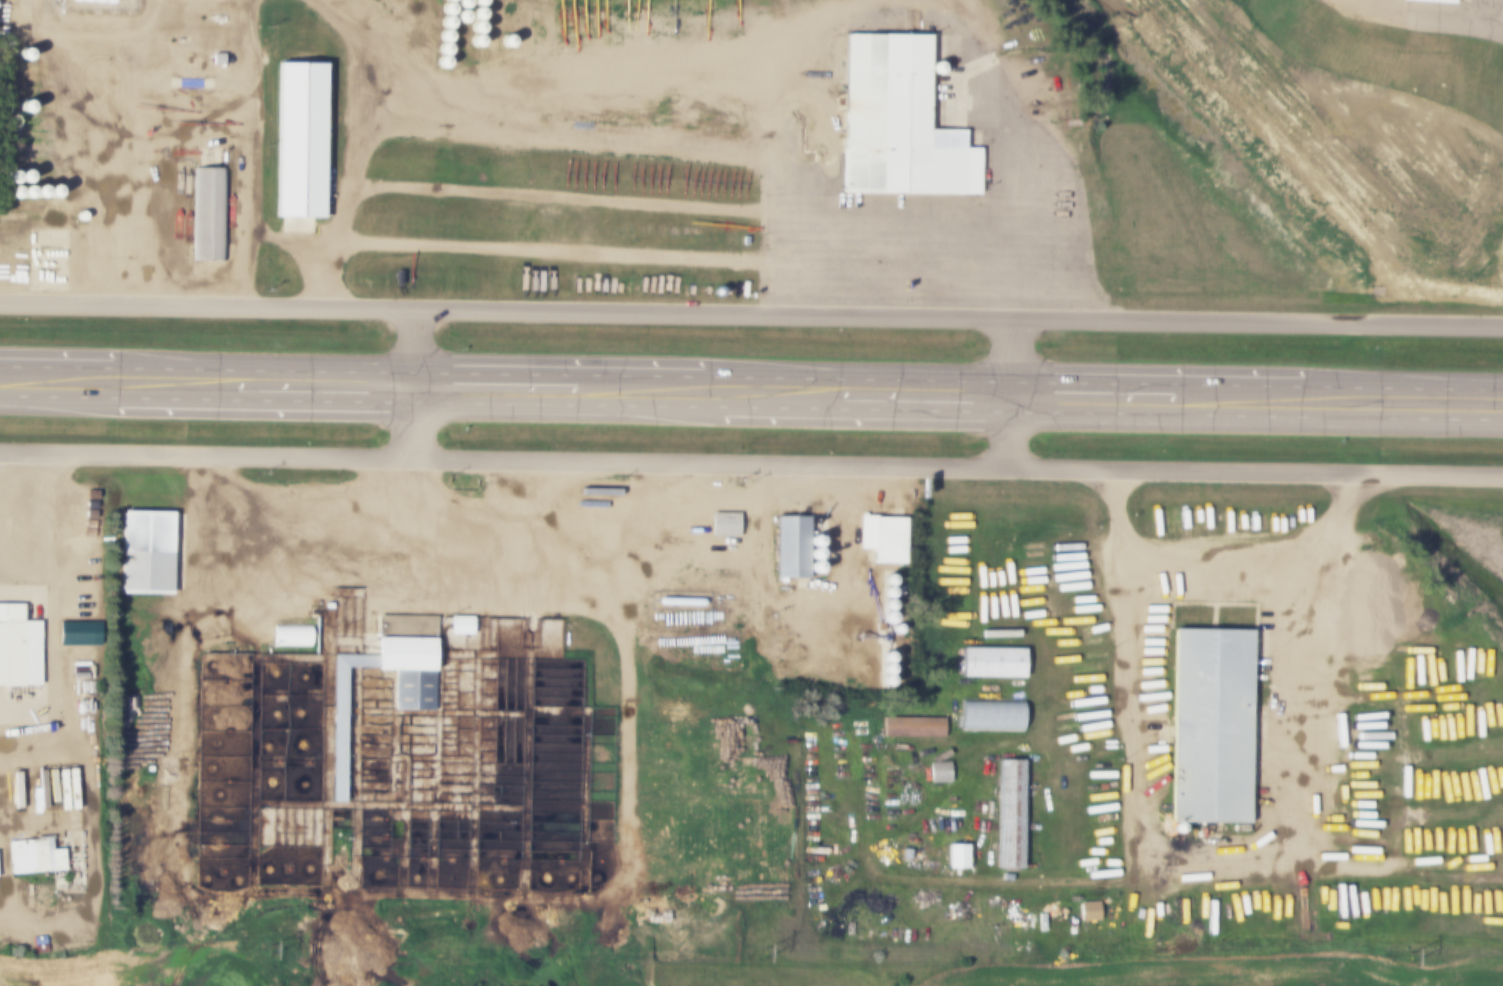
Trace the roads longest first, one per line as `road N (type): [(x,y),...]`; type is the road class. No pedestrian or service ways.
road 1 (trunk): [(1502,393),(0,367)]
road 2 (residential): [(0,448),(1011,469),(1502,470)]
road 3 (trunk): [(0,399),(1502,422)]
road 4 (residential): [(1015,315),(1011,469)]
road 5 (residential): [(422,308),(409,458)]

